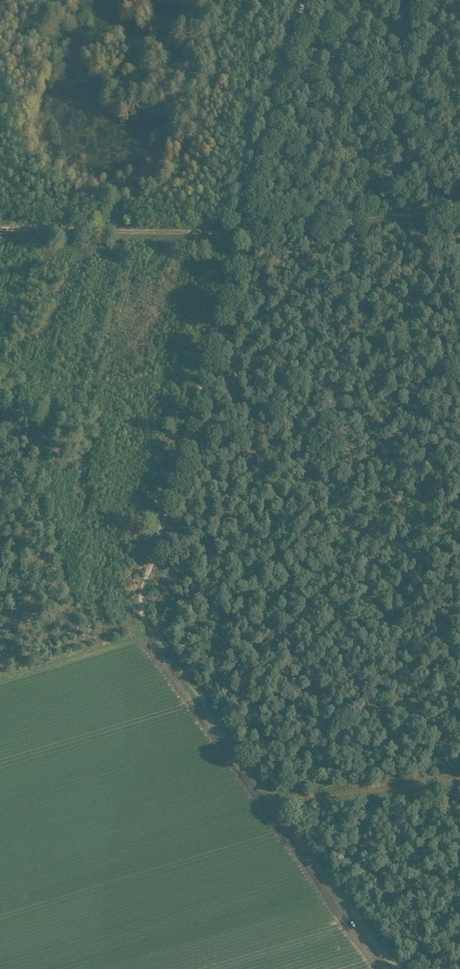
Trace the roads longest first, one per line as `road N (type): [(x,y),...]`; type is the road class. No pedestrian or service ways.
road 1 (track): [(298,0),(157,522),(140,606),(144,621)]
road 2 (track): [(0,666),(144,621),(395,968)]
road 3 (track): [(459,207),(201,233),(0,229)]

